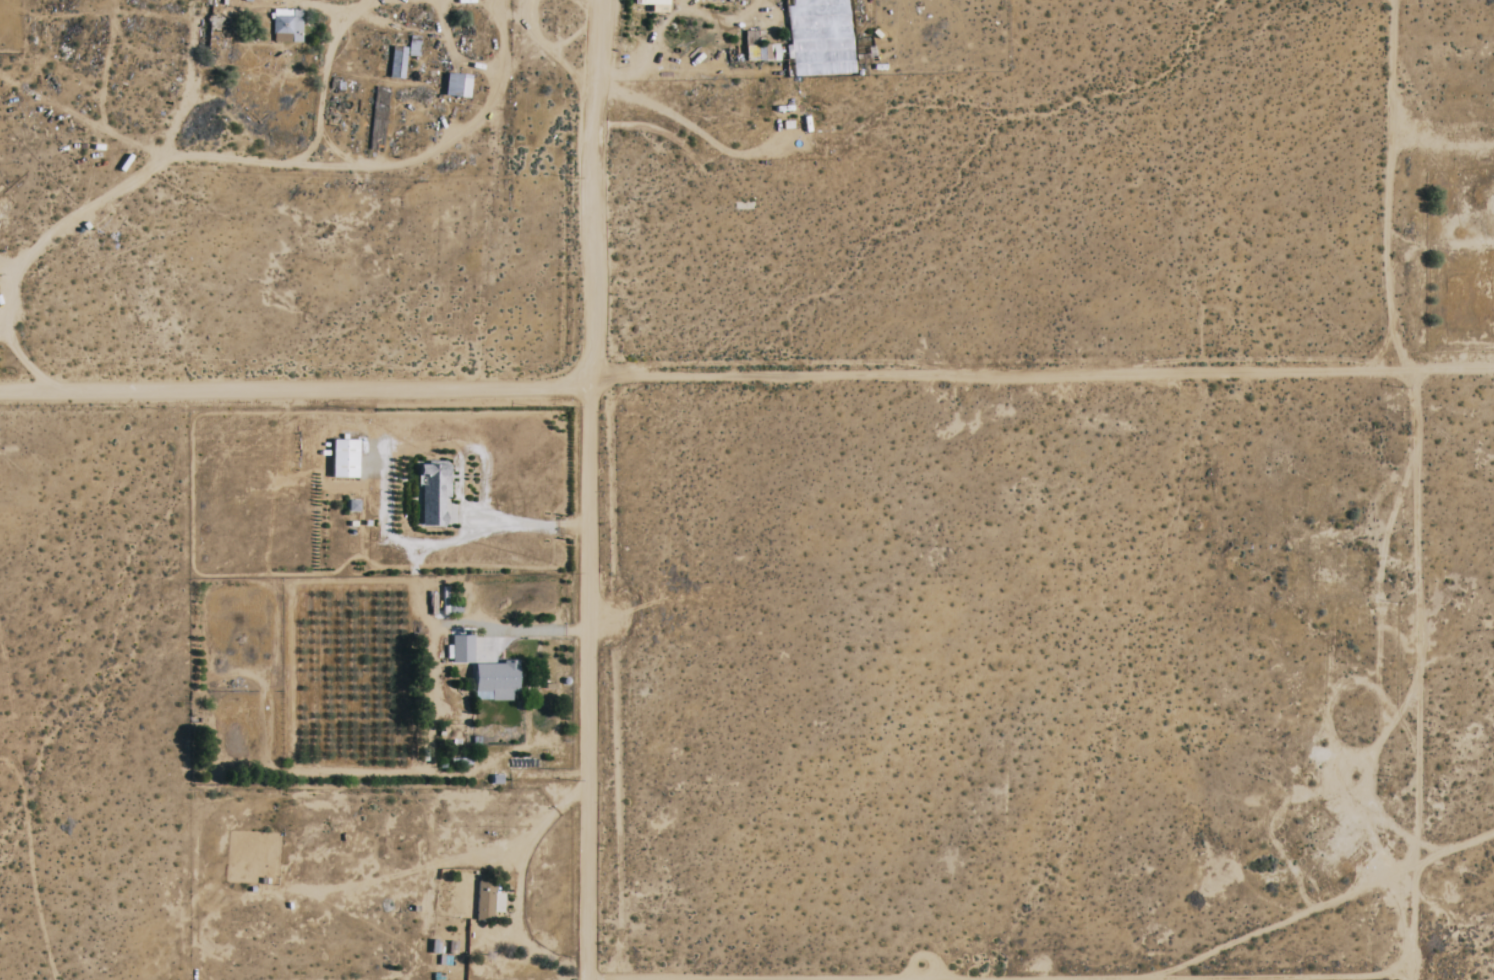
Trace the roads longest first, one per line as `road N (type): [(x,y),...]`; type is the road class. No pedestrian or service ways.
road 1 (track): [(0,390),(1416,372)]
road 2 (track): [(1405,979),(1417,650),(1413,0)]
road 3 (track): [(593,979),(593,0)]
road 4 (track): [(1115,979),(1405,974)]
road 5 (track): [(1156,979),(1414,872)]
road 6 (track): [(614,979),(784,979)]

